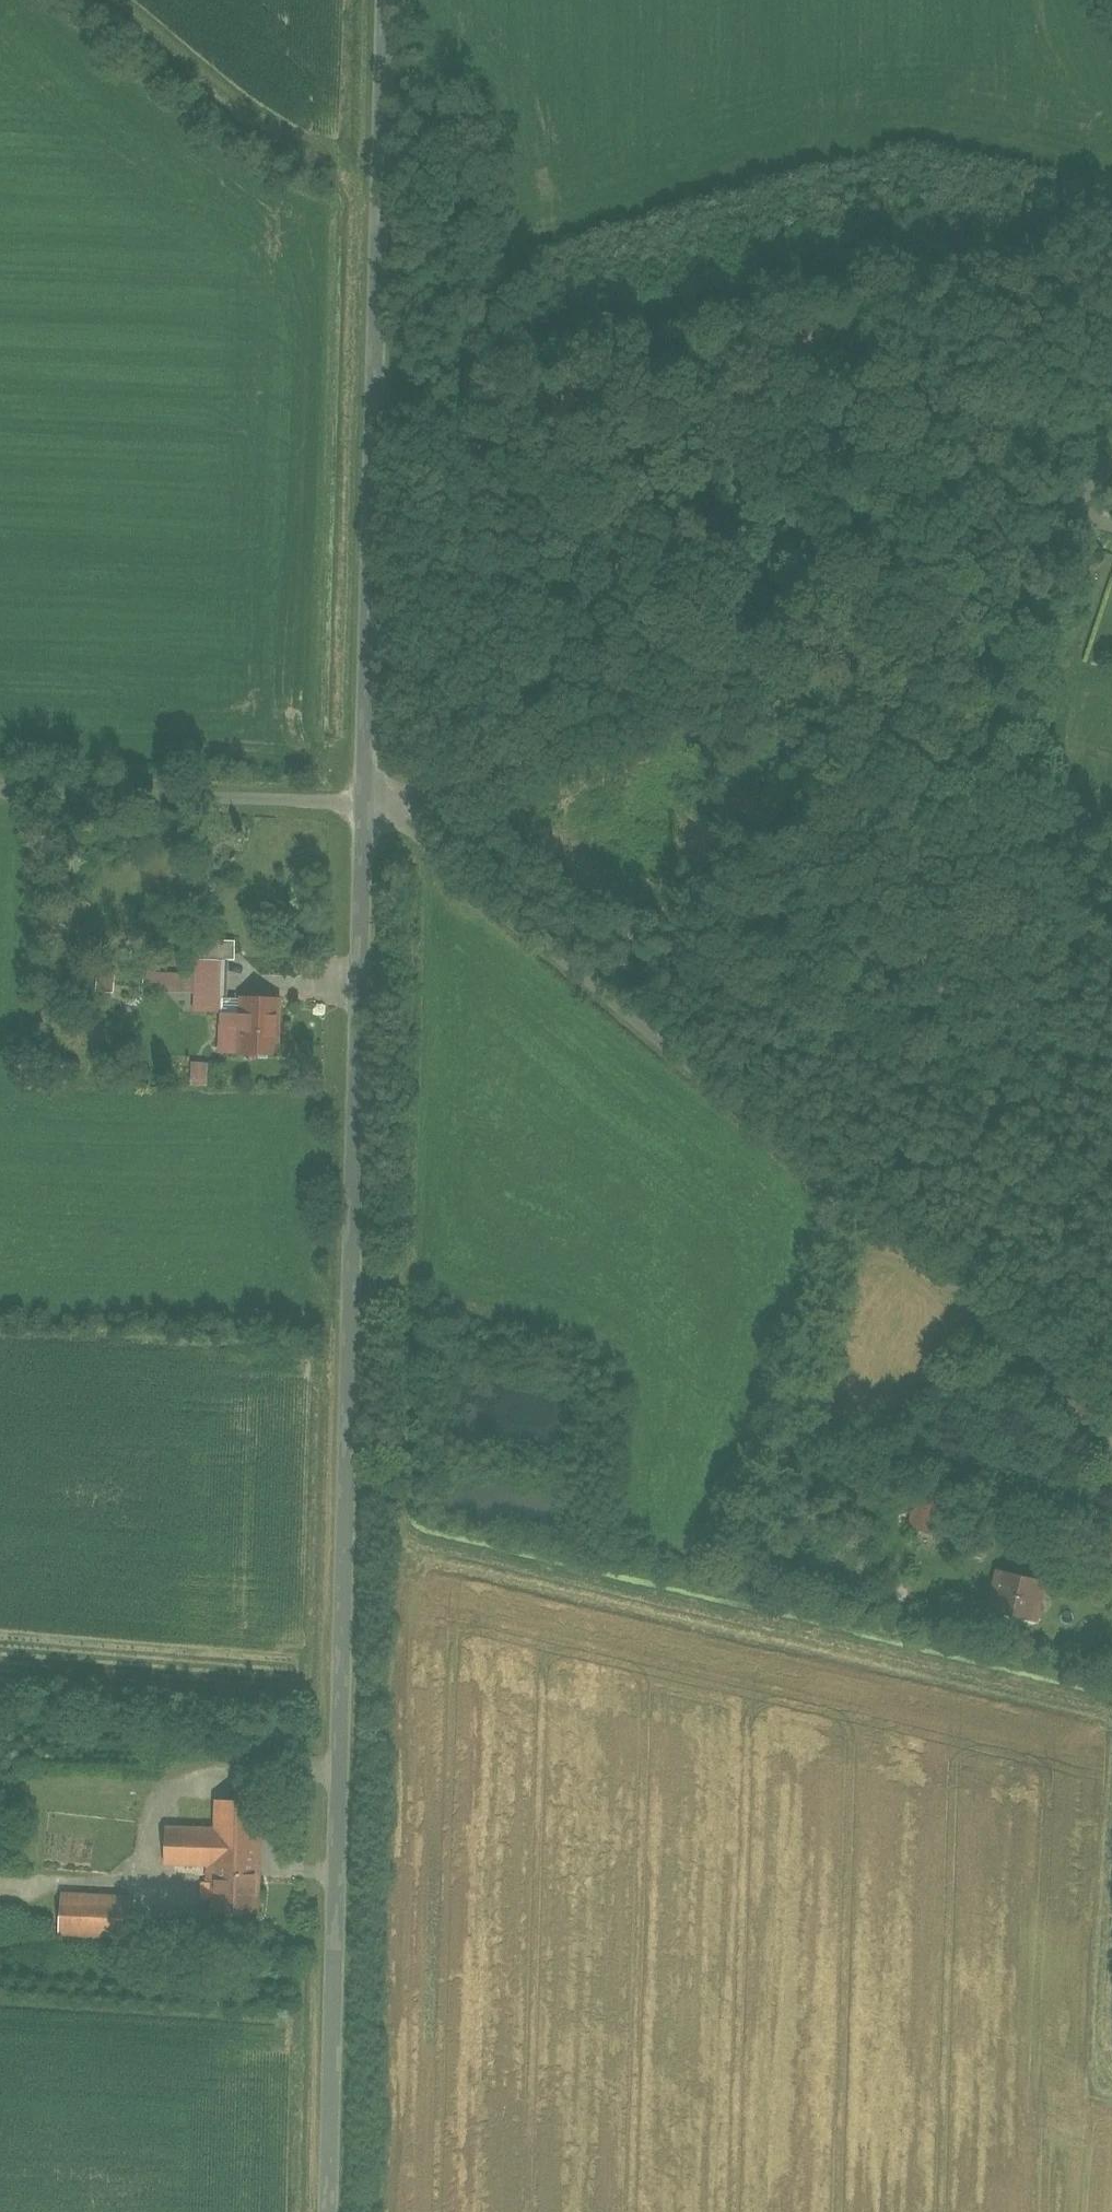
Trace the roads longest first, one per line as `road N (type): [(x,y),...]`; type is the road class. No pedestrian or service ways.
road 1 (unclassified): [(332,2211),(369,798)]
road 2 (residential): [(1111,1444),(1095,1408),(369,798)]
road 3 (unclassified): [(369,798),(390,0)]
road 4 (unclassified): [(369,798),(0,789)]

